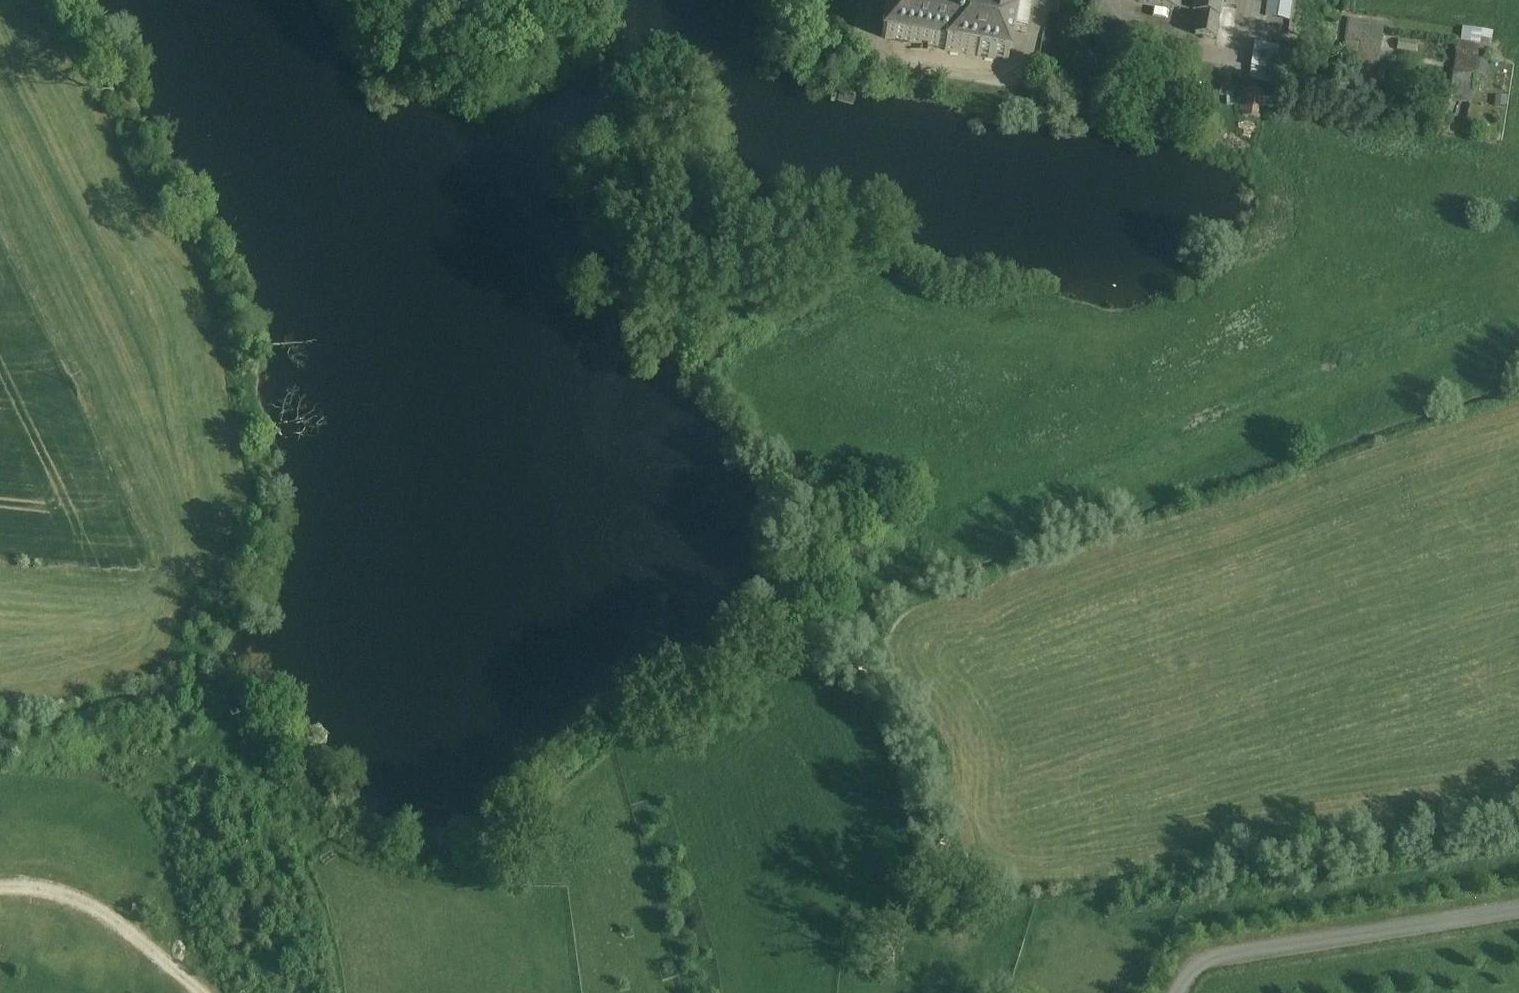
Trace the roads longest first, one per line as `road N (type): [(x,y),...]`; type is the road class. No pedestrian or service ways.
road 1 (track): [(201,992),(97,912),(0,890)]

